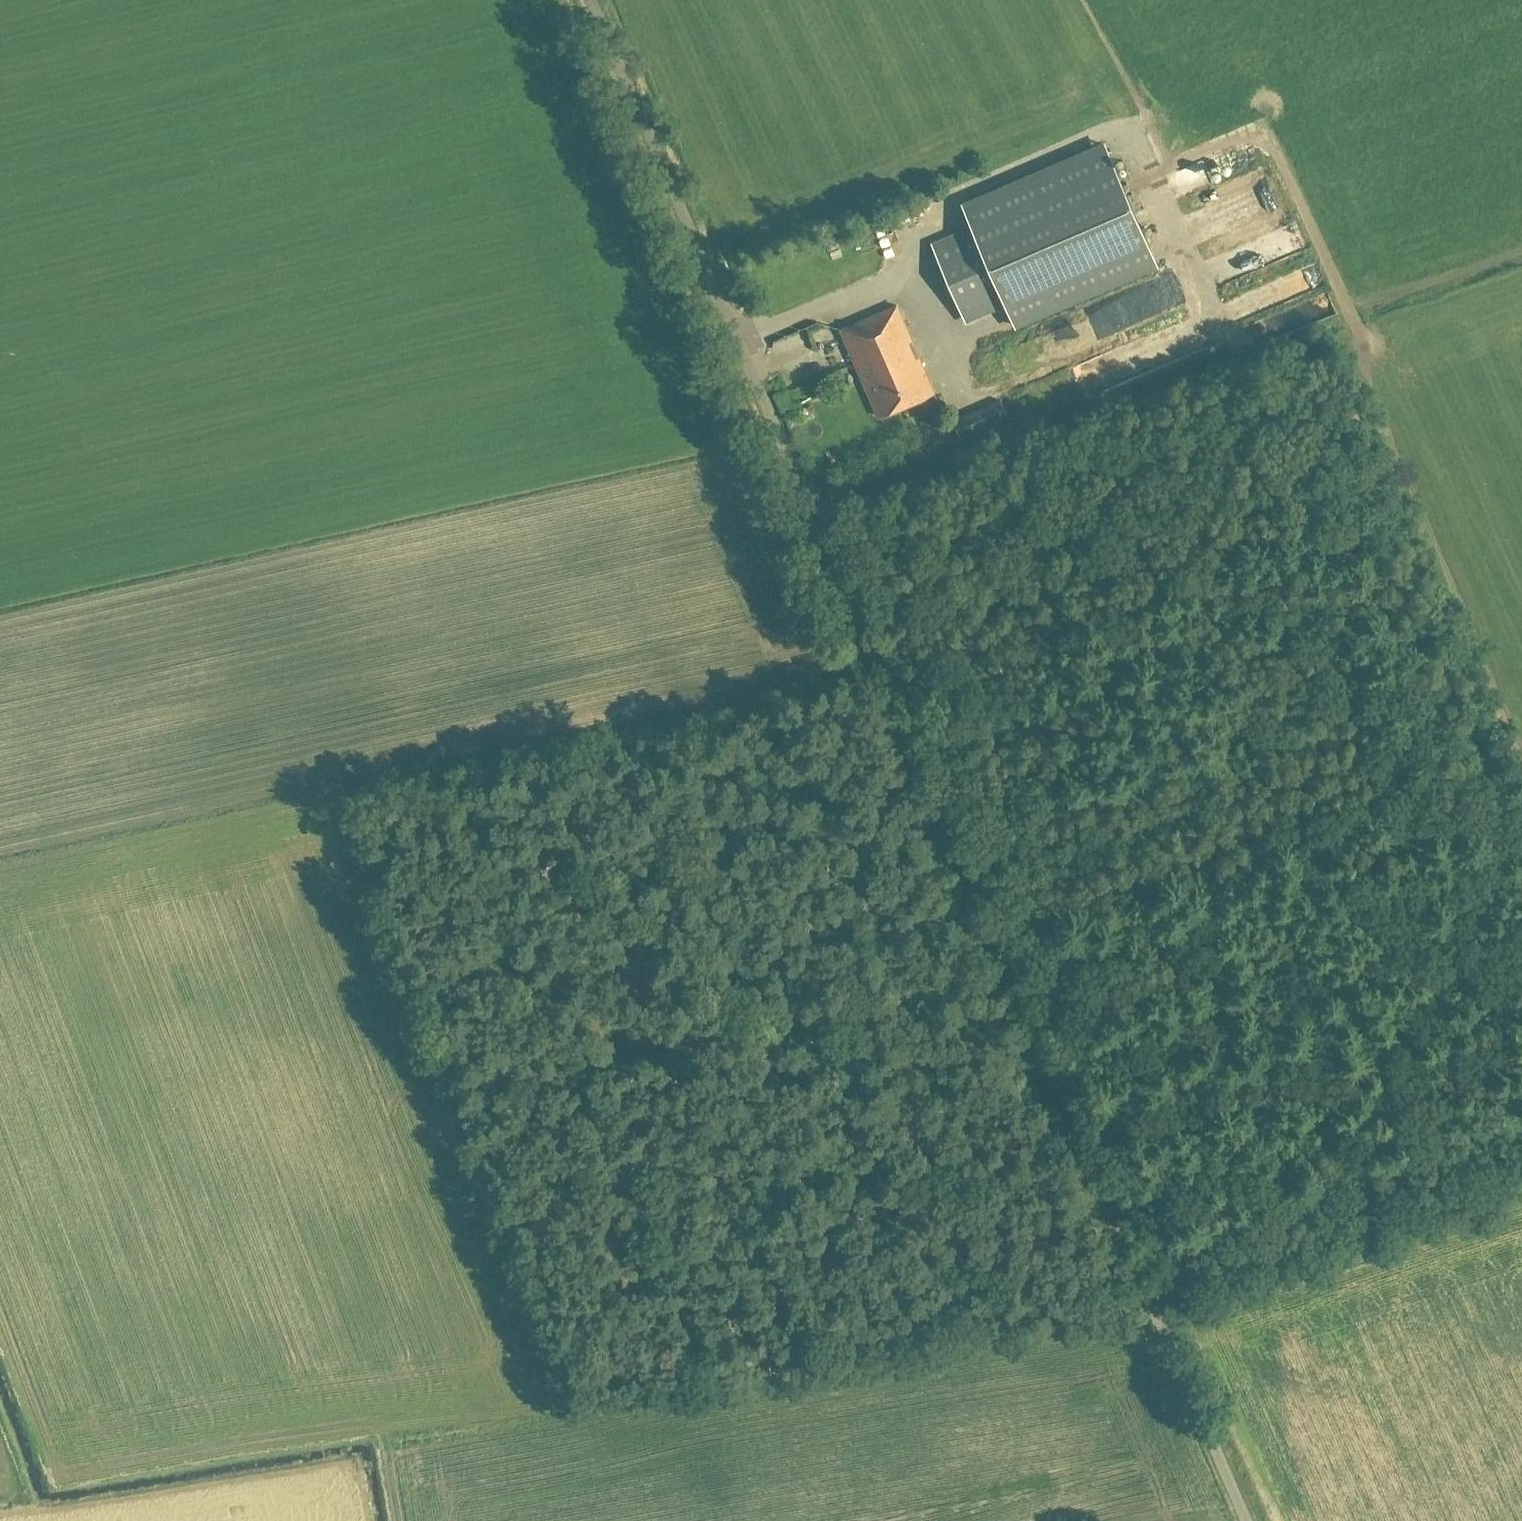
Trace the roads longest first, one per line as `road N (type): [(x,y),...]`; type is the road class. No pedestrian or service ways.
road 1 (unclassified): [(1240,1520),(966,898),(590,0)]
road 2 (track): [(999,973),(441,1069)]

